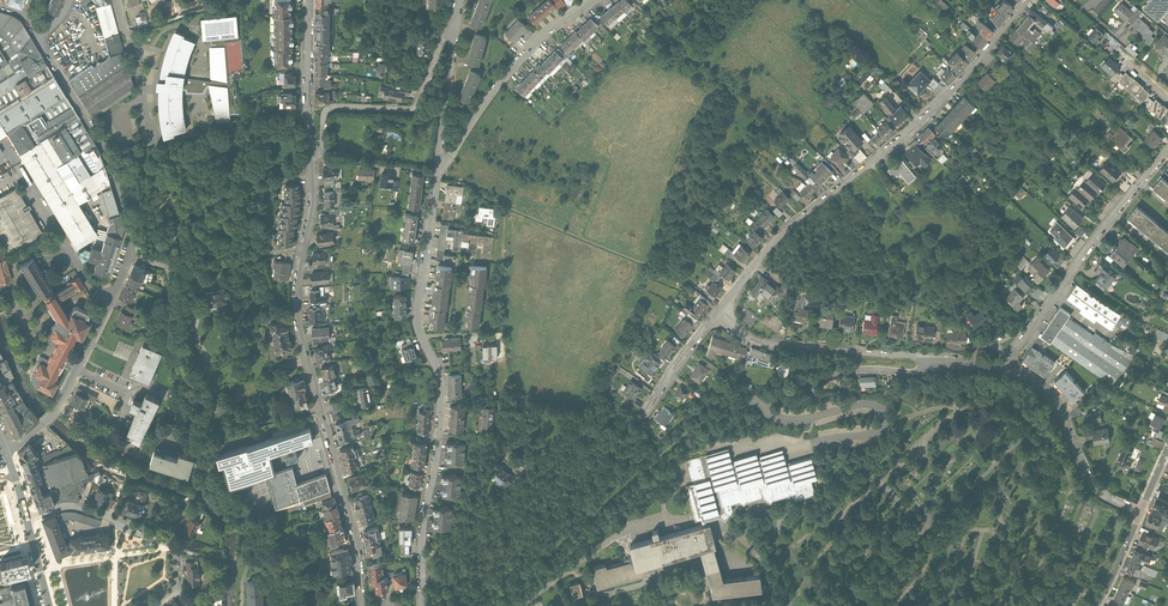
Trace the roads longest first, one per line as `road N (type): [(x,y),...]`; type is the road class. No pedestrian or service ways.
road 1 (track): [(490,605),(551,489),(560,486),(571,498),(545,538),(551,545),(679,438),(755,397)]
road 2 (residential): [(438,163),(417,312),(441,383),(421,536),(422,605)]
road 3 (residential): [(1027,0),(936,106),(789,225),(721,307)]
road 4 (residential): [(363,605),(356,540),(298,324),(303,246)]
road 5 (residential): [(1005,363),(1167,151)]
road 6 (unclassified): [(461,3),(418,107),(332,107),(323,132),(309,138)]
road 7 (unclassified): [(755,397),(776,419),(884,410),(880,434),(804,447)]
road 8 (unclassified): [(41,38),(100,140),(129,227),(128,252)]
road 9 (residential): [(591,0),(542,36),(438,163)]
road 10 (residential): [(721,307),(759,339),(930,355)]
road 11 (residential): [(1005,363),(1028,372),(1054,396),(1091,482),(1142,509)]
road 12 (residential): [(104,316),(2,141)]
road 13 (residential): [(755,397),(838,371),(921,368),(930,355)]
road 14 (unclassified): [(128,252),(188,269),(303,246)]
road 15 (unclassified): [(104,316),(38,430),(6,453)]
road 16 (residential): [(518,605),(577,564),(666,522)]
road 17 (residential): [(461,3),(438,163)]
road 18 (residential): [(172,543),(76,507),(28,522)]
road 19 (residential): [(309,138),(308,0)]
road 20 (residential): [(721,307),(642,414)]

